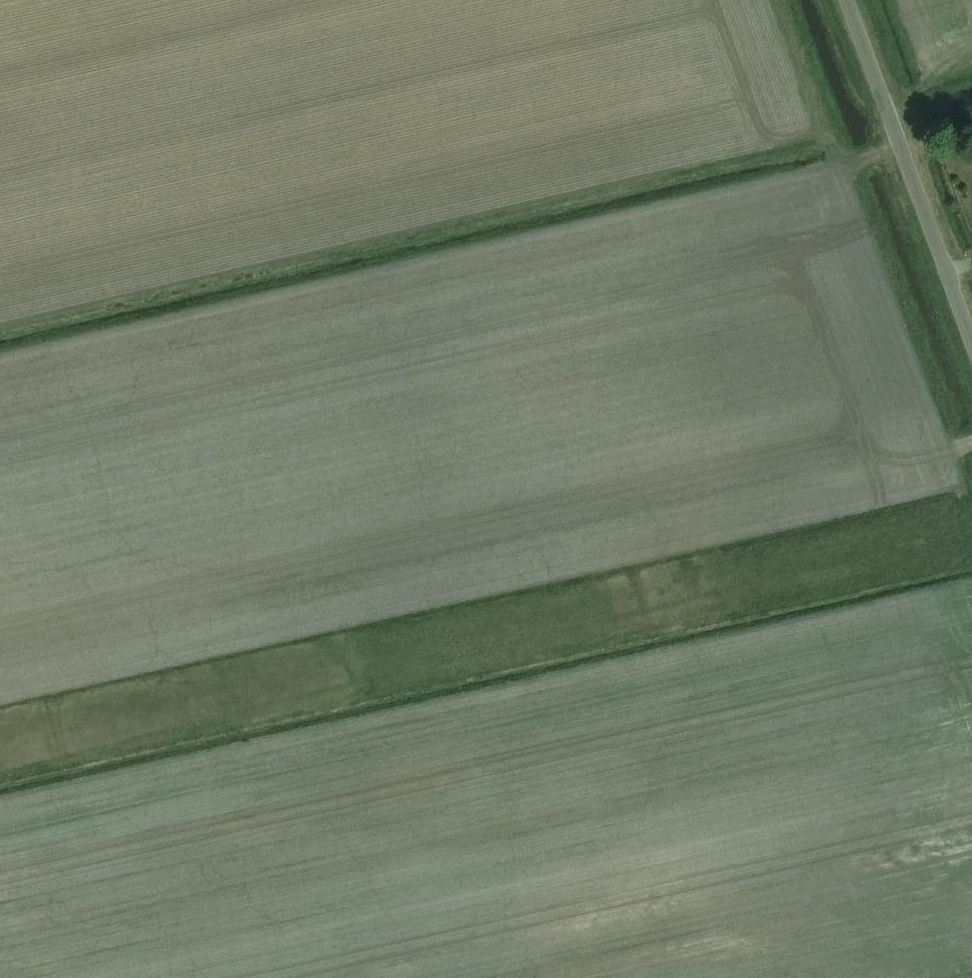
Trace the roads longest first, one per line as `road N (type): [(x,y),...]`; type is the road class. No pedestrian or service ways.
road 1 (unclassified): [(971,350),(843,0)]

